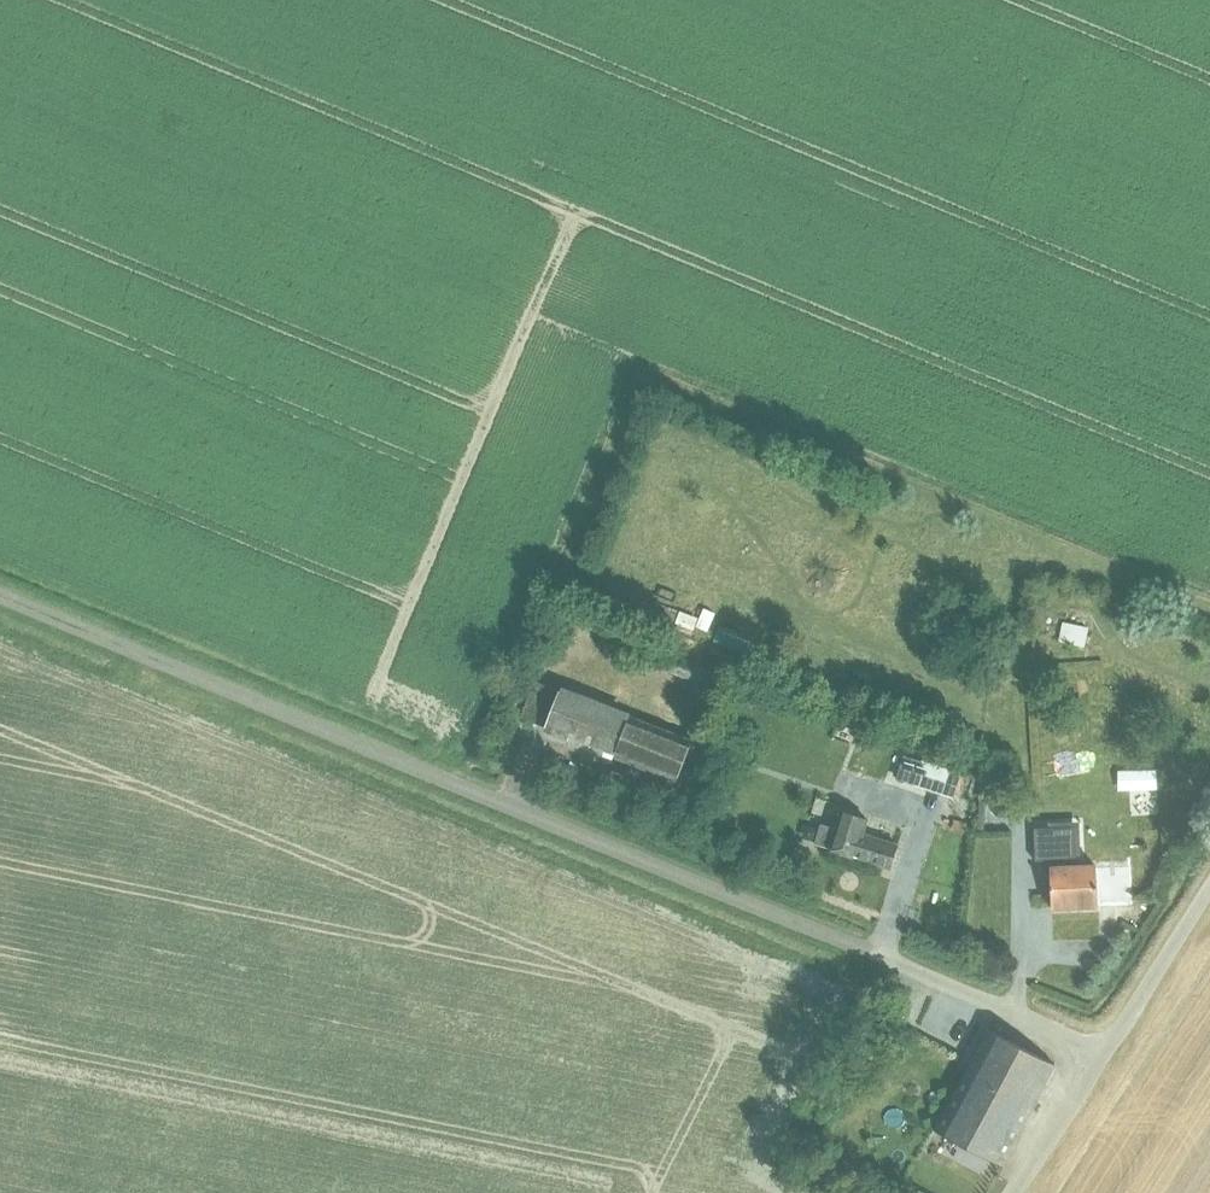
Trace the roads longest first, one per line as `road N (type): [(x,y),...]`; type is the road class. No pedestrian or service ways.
road 1 (unclassified): [(0,598),(1104,1052)]
road 2 (unclassified): [(1104,1052),(1209,886)]
road 3 (unclassified): [(1014,1192),(1104,1052)]

